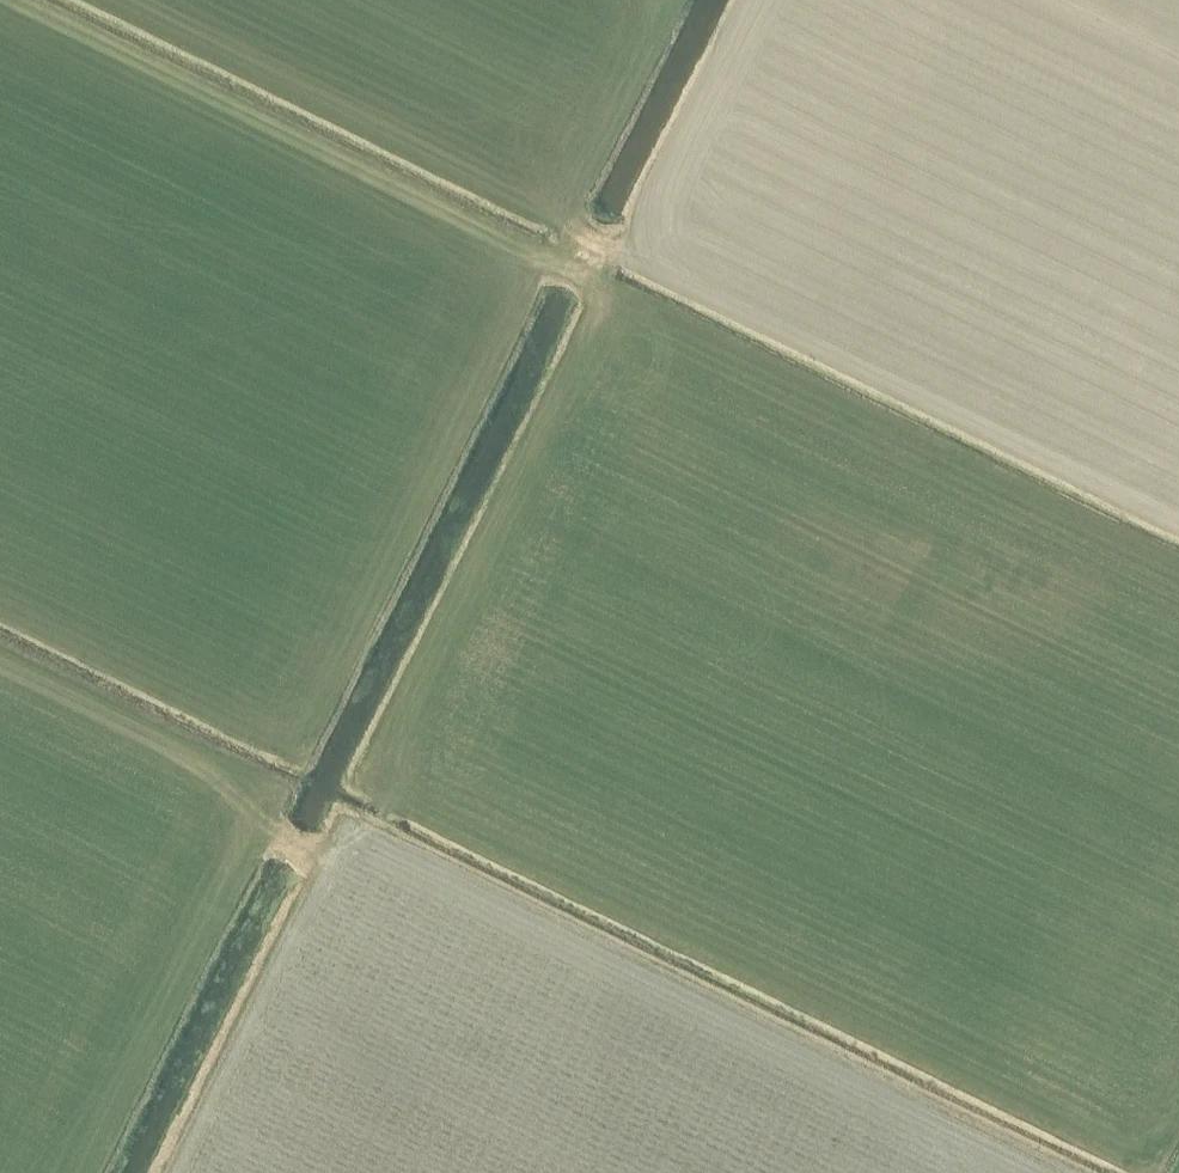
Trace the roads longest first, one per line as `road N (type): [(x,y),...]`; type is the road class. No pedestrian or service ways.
road 1 (track): [(610,248),(1178,525)]

